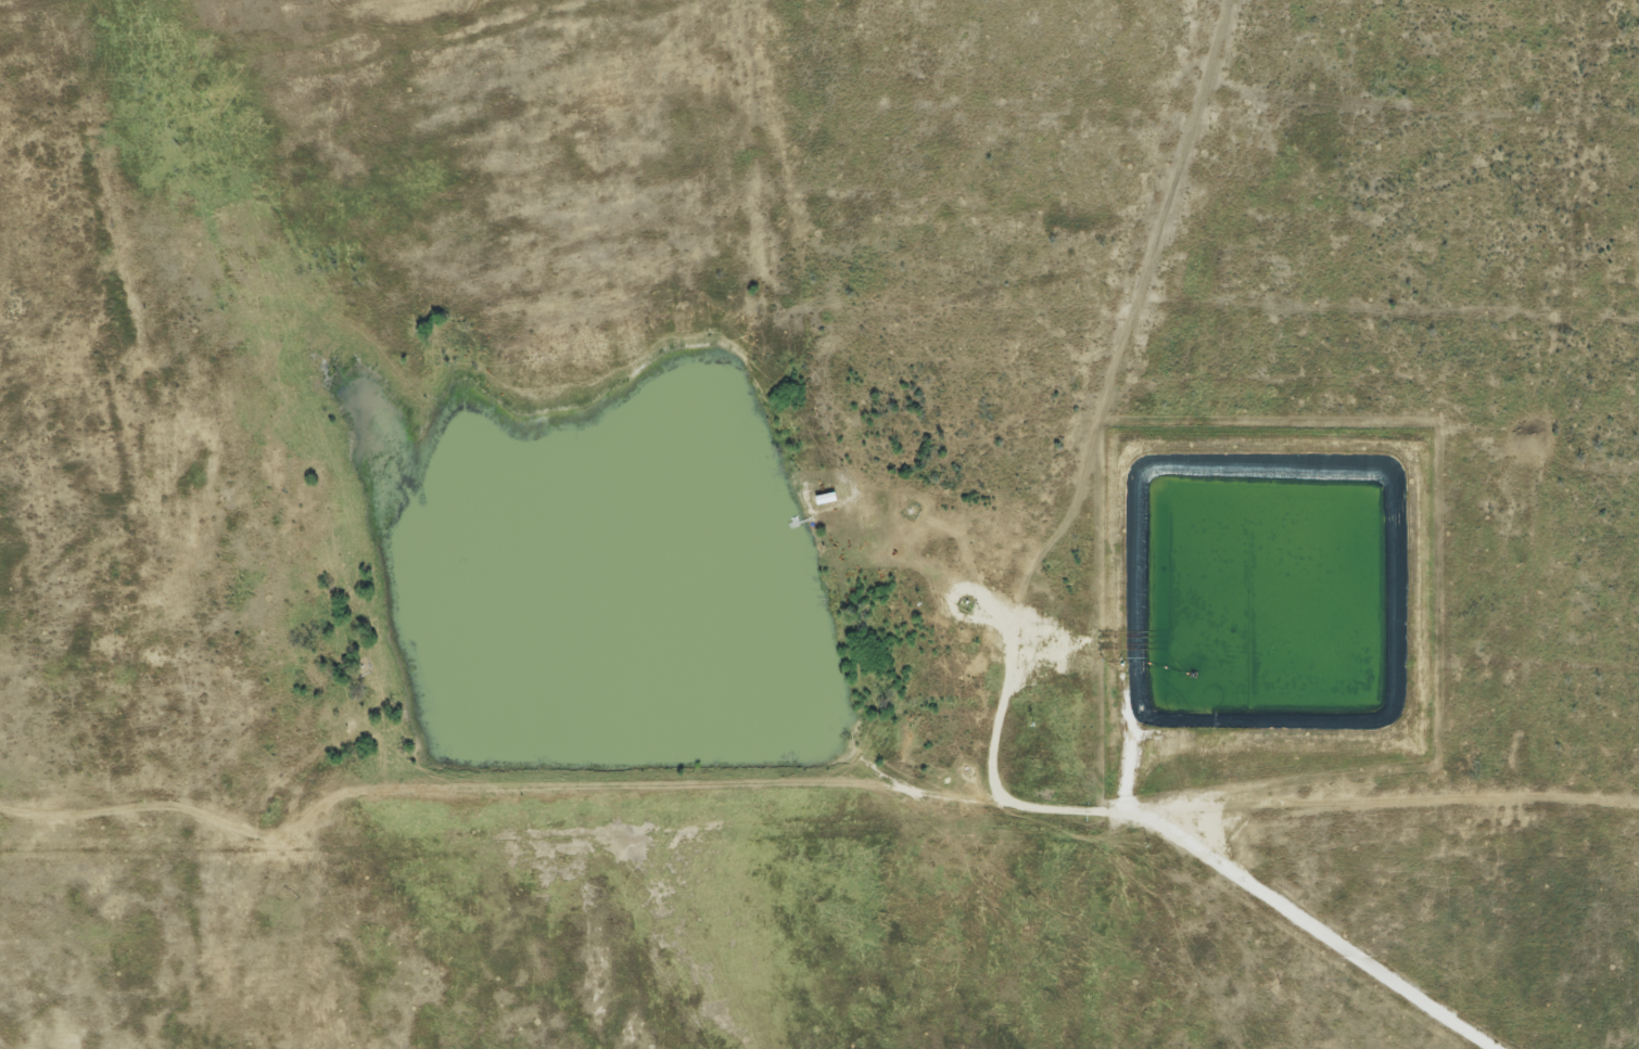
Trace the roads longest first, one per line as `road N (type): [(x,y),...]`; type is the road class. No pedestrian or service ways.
road 1 (residential): [(1476,1048),(1114,814)]

